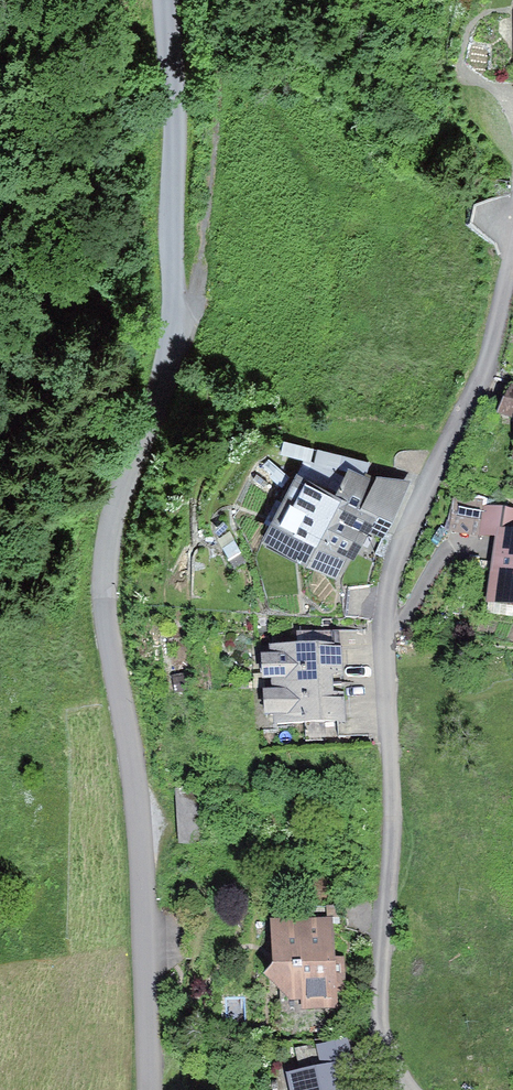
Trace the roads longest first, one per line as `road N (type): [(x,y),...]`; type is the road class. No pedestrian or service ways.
road 1 (residential): [(164,0),(178,321),(145,436),(101,543),(147,923),(148,1089)]
road 2 (residential): [(512,255),(491,354),(397,554),(390,598),(394,852),(383,1008),(386,1038),(411,1089)]
road 3 (track): [(178,321),(197,293),(205,248),(222,14)]

